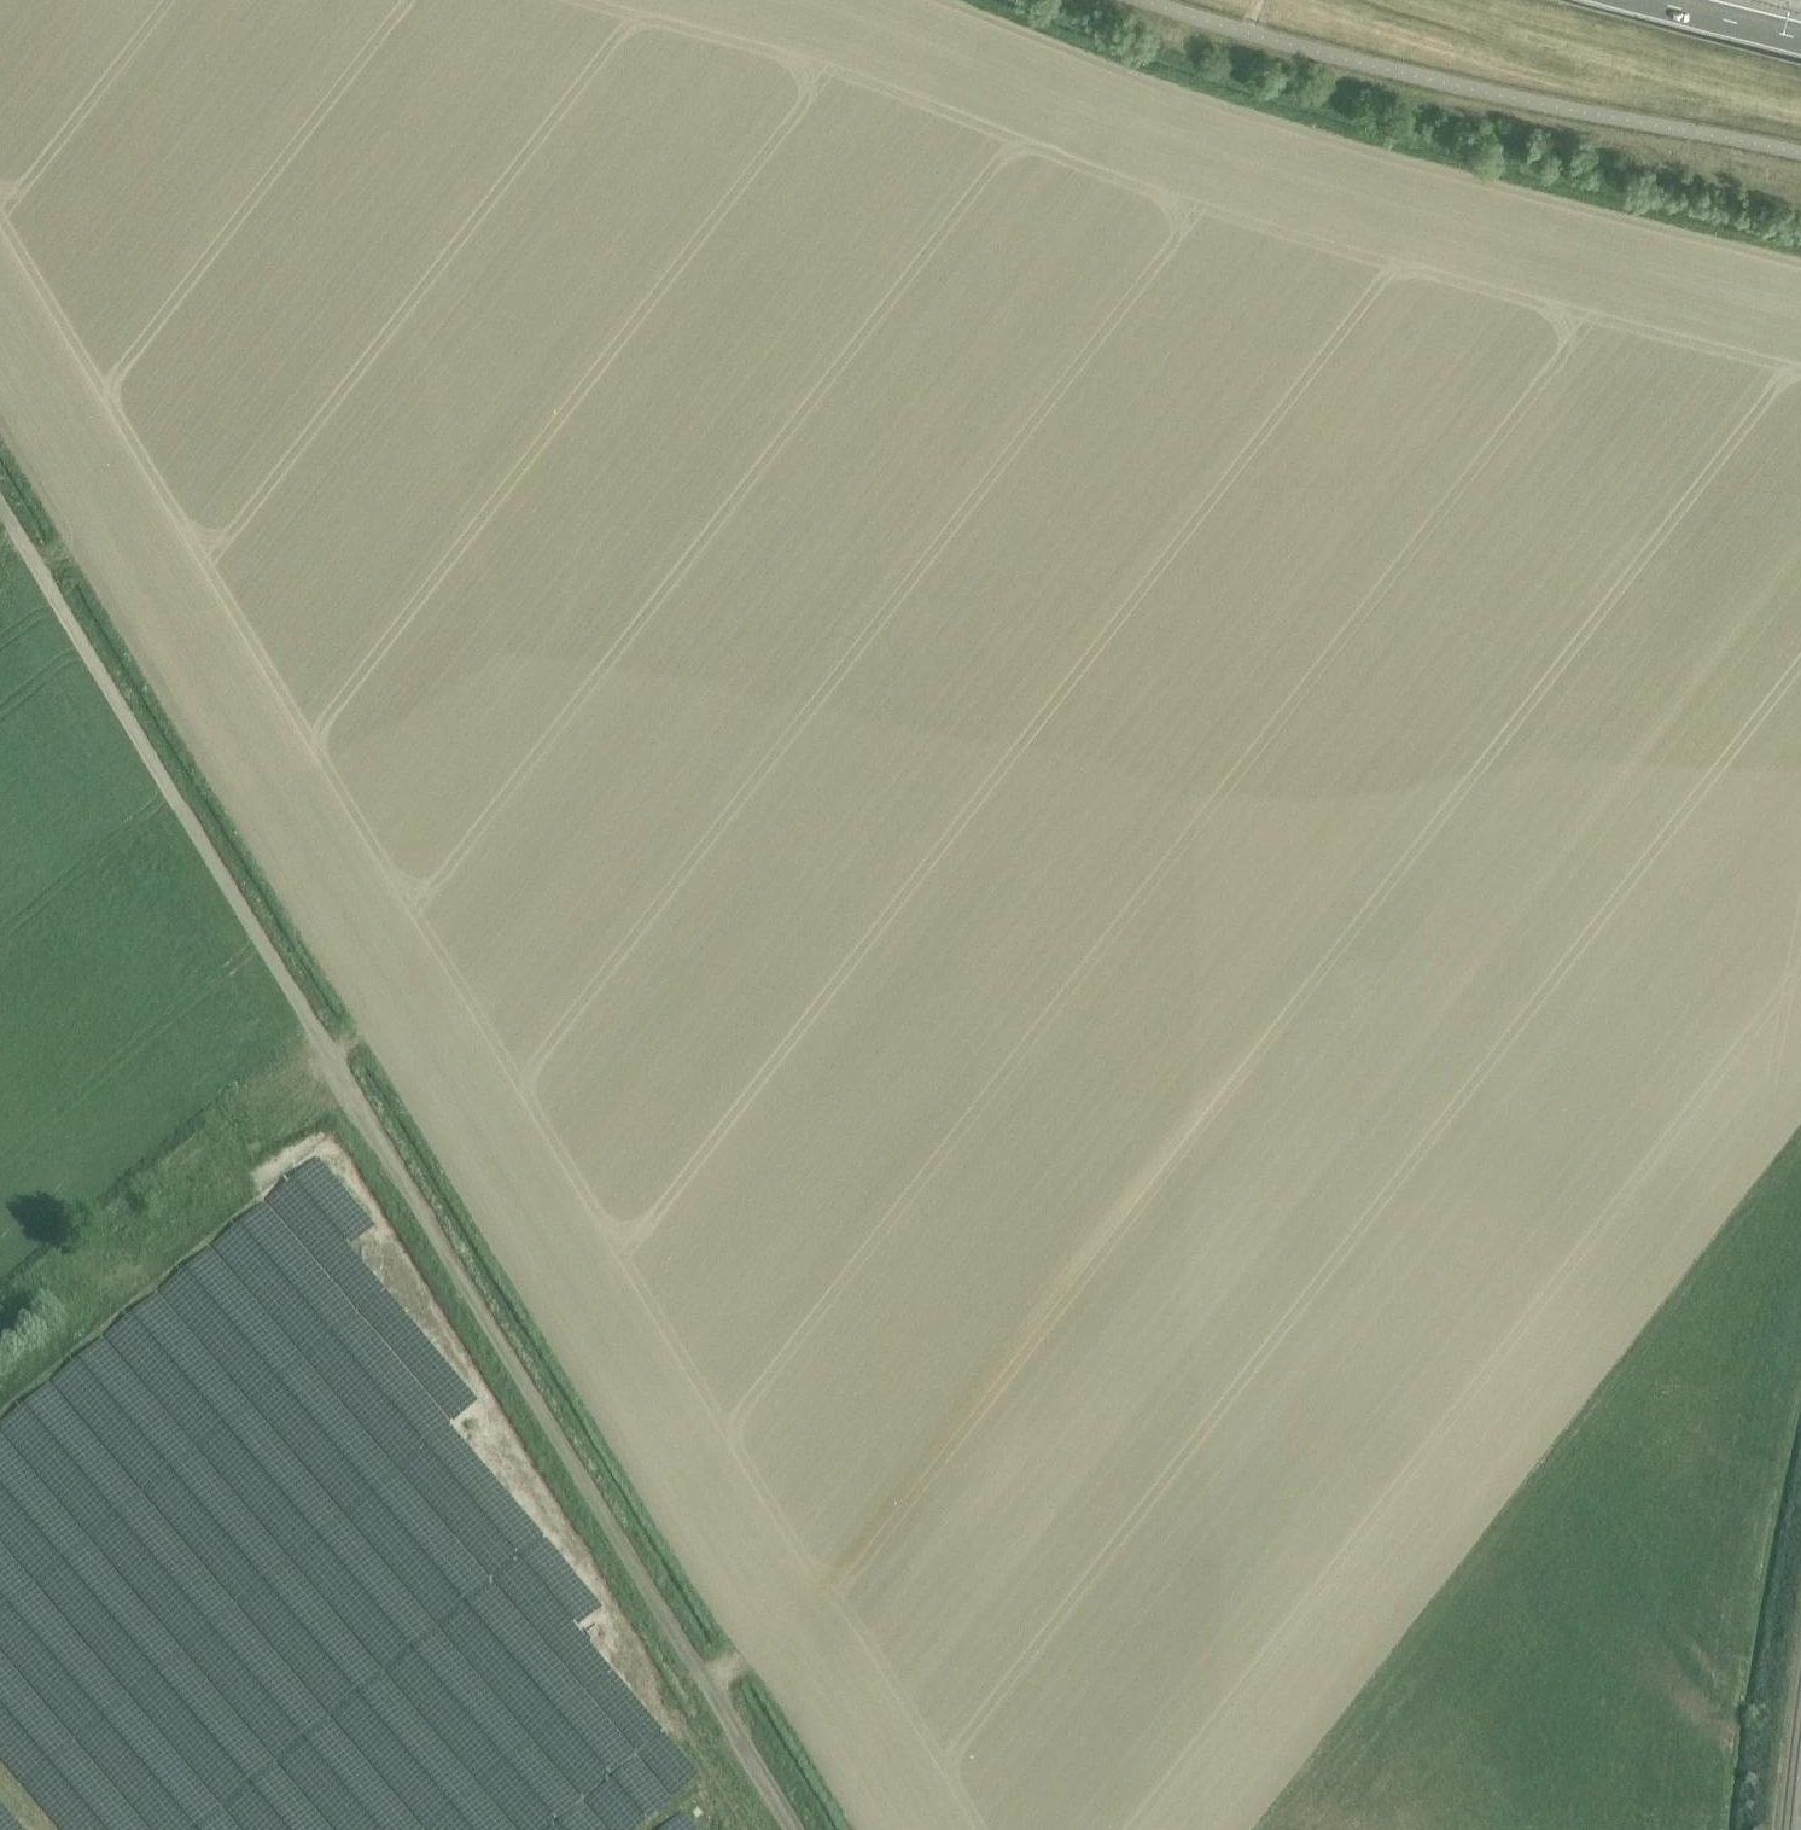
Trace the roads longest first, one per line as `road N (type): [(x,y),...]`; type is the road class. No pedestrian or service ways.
road 1 (track): [(0,509),(793,1829)]
road 2 (trunk): [(1648,0),(1800,39)]

